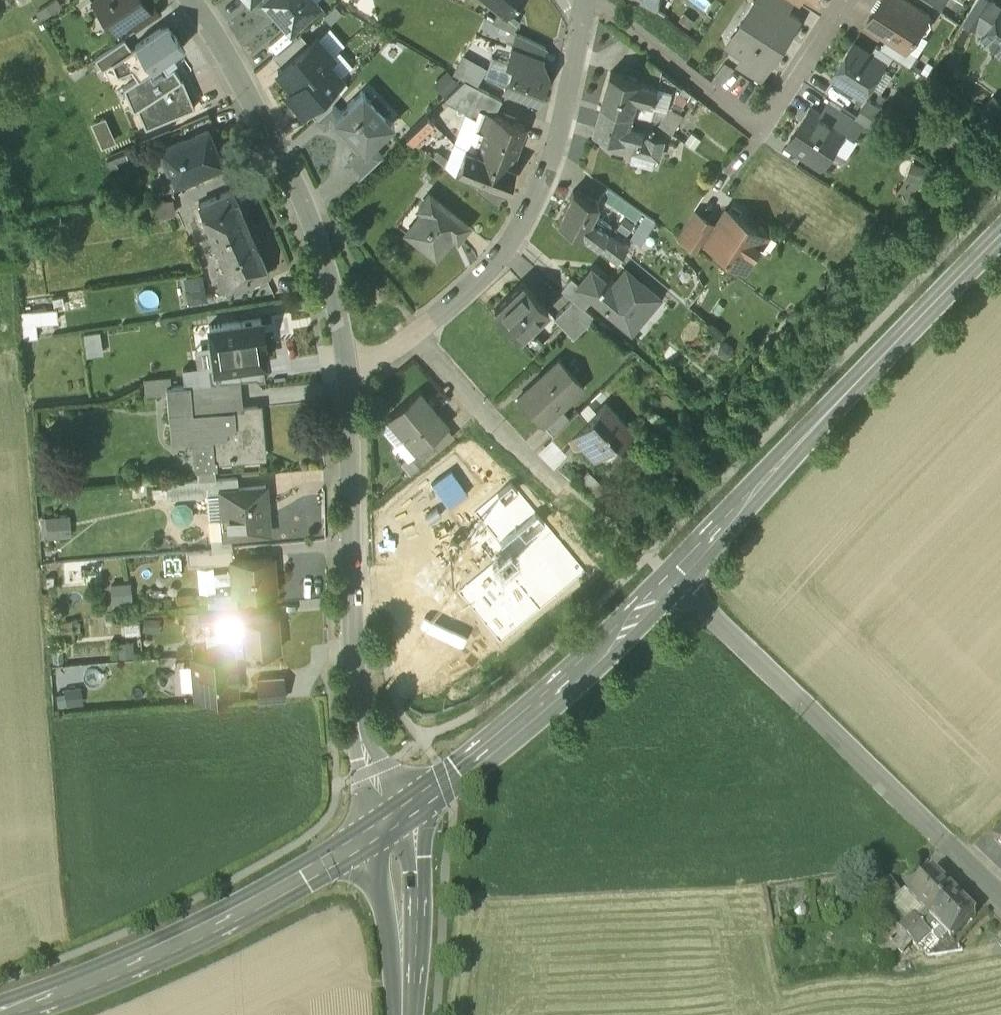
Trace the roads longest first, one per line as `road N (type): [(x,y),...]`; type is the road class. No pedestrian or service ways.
road 1 (secondary): [(674,579),(1000,231)]
road 2 (tertiary): [(674,579),(1000,899)]
road 3 (residential): [(345,371),(410,339),(511,241),(551,159),(585,14)]
road 4 (tertiary): [(0,1010),(185,937),(376,833)]
road 5 (residential): [(345,371),(328,274),(305,205),(192,0)]
road 6 (residential): [(588,0),(761,127),(842,0)]
road 7 (secondary): [(410,810),(562,690),(674,579)]
road 8 (residential): [(356,709),(345,371)]
road 9 (secondary): [(402,980),(416,952),(410,810)]
road 10 (secondary): [(376,833),(389,956),(402,980)]
road 11 (residential): [(356,709),(354,753),(376,833)]

